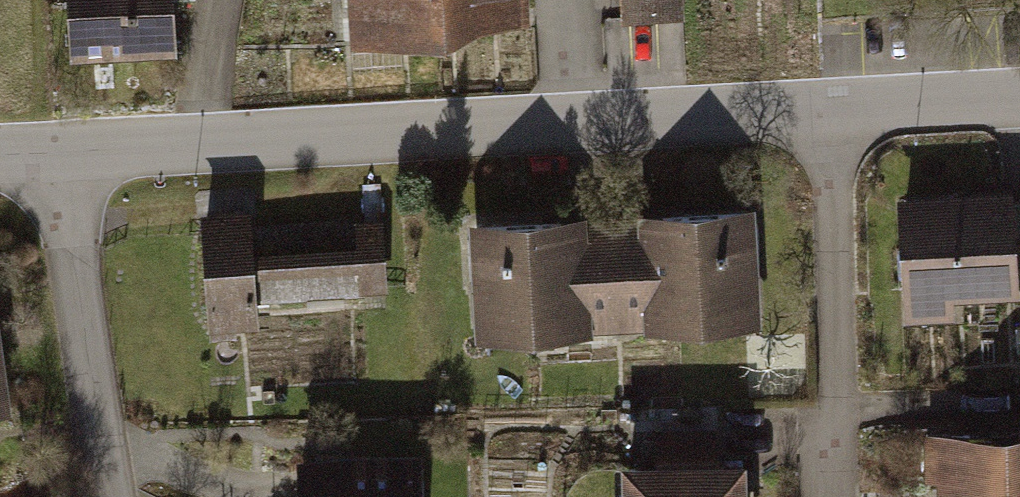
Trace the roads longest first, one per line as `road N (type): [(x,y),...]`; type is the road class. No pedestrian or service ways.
road 1 (residential): [(572,120),(65,151)]
road 2 (residential): [(839,496),(831,106)]
road 3 (residential): [(114,496),(65,151)]
road 4 (residential): [(831,106),(572,120)]
road 5 (residential): [(1019,96),(831,106)]
road 6 (residential): [(563,0),(572,120)]

